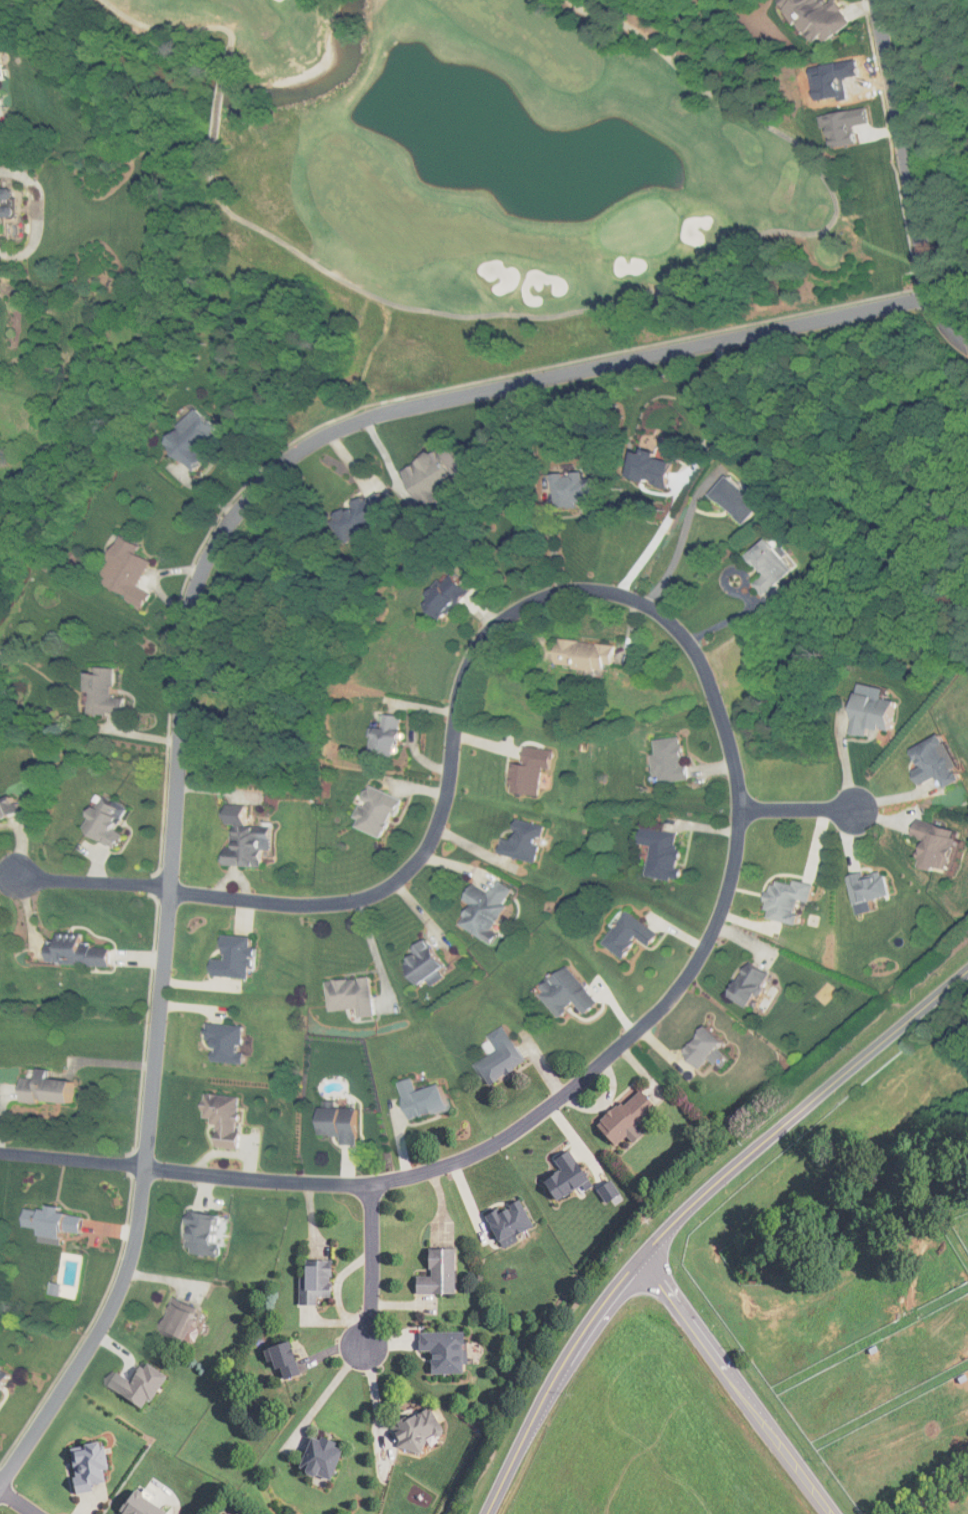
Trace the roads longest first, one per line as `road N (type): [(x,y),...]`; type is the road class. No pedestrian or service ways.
road 1 (residential): [(931,297),(378,417),(302,451),(239,513),(204,571),(187,623),(145,1168),(129,1266),(87,1352),(0,1483)]
road 2 (residential): [(145,1168),(369,1184),(433,1170),(529,1122),(661,1013),(696,971),(738,871),(746,810),(738,756),(702,655),(672,621),(609,593),(548,596),(497,625),(475,653),(438,825),(398,882),(317,907),(169,889)]
road 3 (tertiary): [(486,1513),(551,1382),(618,1282),(718,1183),(967,972)]
road 4 (residential): [(875,0),(931,297),(943,325),(967,348)]
road 5 (tertiary): [(837,1513),(644,1253)]
road 6 (residential): [(369,1184),(372,1317),(364,1345)]
road 7 (residential): [(169,889),(12,878)]
road 8 (residential): [(145,1168),(0,1152)]

